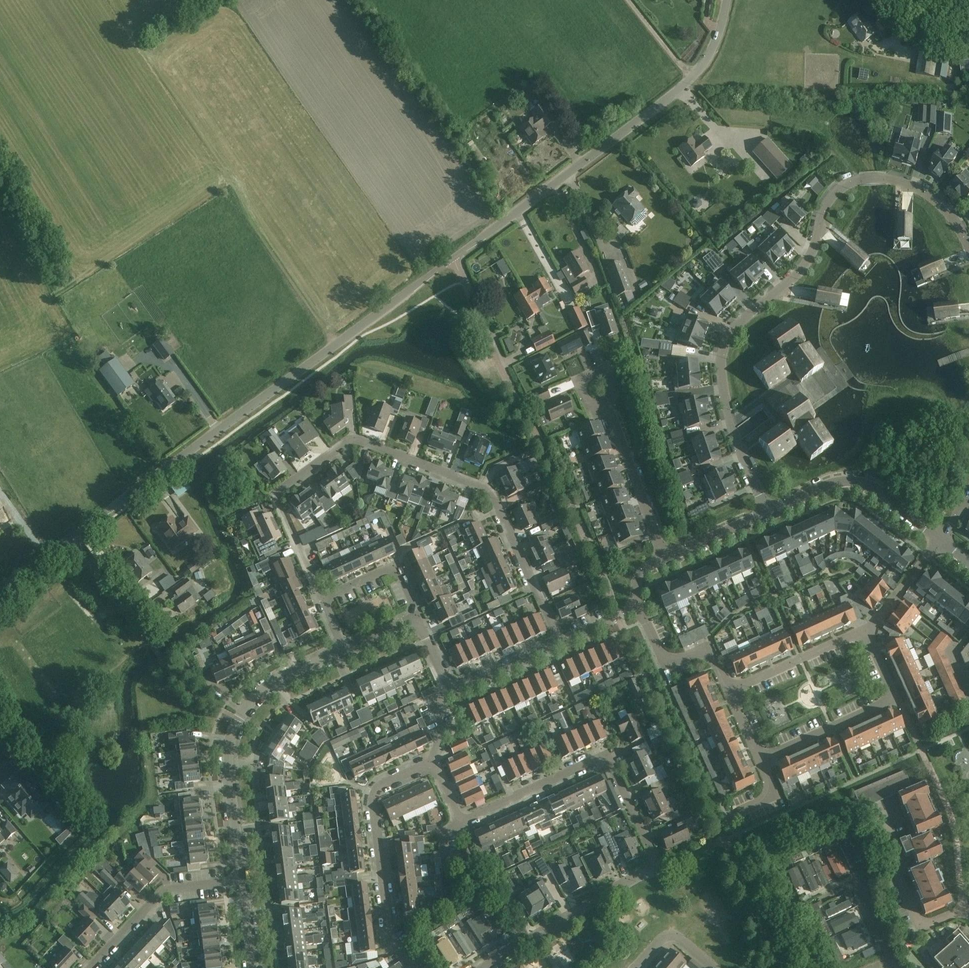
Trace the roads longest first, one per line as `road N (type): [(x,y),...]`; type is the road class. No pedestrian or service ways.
road 1 (unclassified): [(0,590),(692,81),(709,63),(728,0)]
road 2 (residential): [(968,246),(936,200),(899,181),(859,179),(830,197),(798,273),(733,328),(723,349),(734,432),(767,513)]
road 3 (residential): [(561,642),(491,492),(357,439),(278,494),(323,599)]
road 4 (residential): [(431,759),(457,812),(467,814),(599,751),(610,753),(649,857)]
road 5 (residential): [(241,881),(228,760),(240,719),(264,689),(345,649)]
road 6 (residential): [(416,967),(383,910),(371,797),(377,786),(431,759)]
road 7 (residential): [(759,762),(898,699),(866,630)]
road 8 (residential): [(483,967),(642,873),(649,857)]
road 9 (residential): [(942,541),(860,482),(824,486),(767,513)]
road 10 (residential): [(89,967),(163,891),(241,881)]
road 11 (residential): [(874,812),(919,927),(968,913)]
road 12 (residential): [(665,560),(607,406)]
road 13 (residential): [(866,630),(728,686)]
road 14 (residential): [(639,607),(663,654),(705,654),(728,686)]
road 15 (residential): [(417,618),(388,567),(323,599)]
road 16 (residential): [(449,689),(561,642)]

